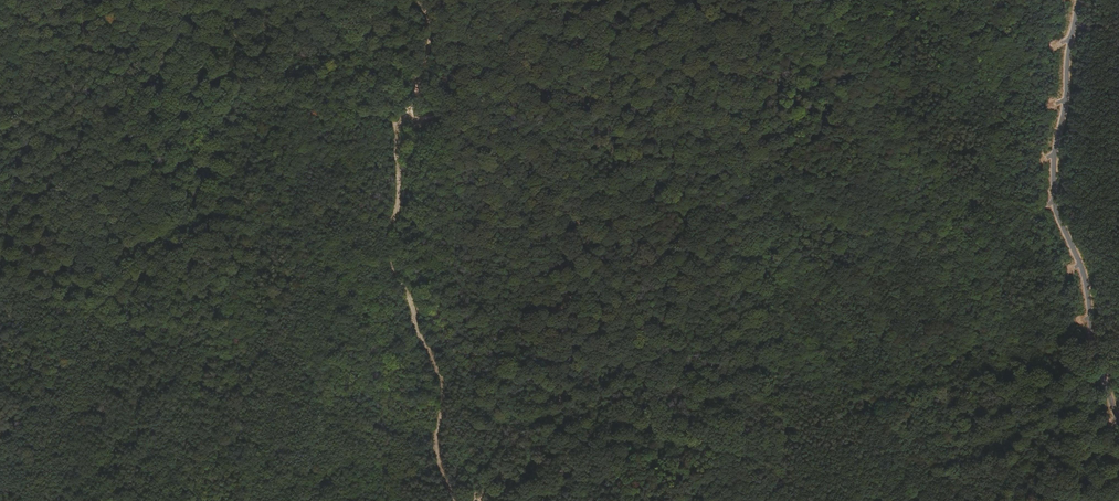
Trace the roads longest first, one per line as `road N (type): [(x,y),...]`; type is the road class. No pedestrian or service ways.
road 1 (track): [(455,500),(434,442),(442,383),(393,267),(390,226),(398,125),(429,25),(419,0)]
road 2 (unclassified): [(1078,0),(1057,202),(1085,271),(1095,358),(1118,427)]

